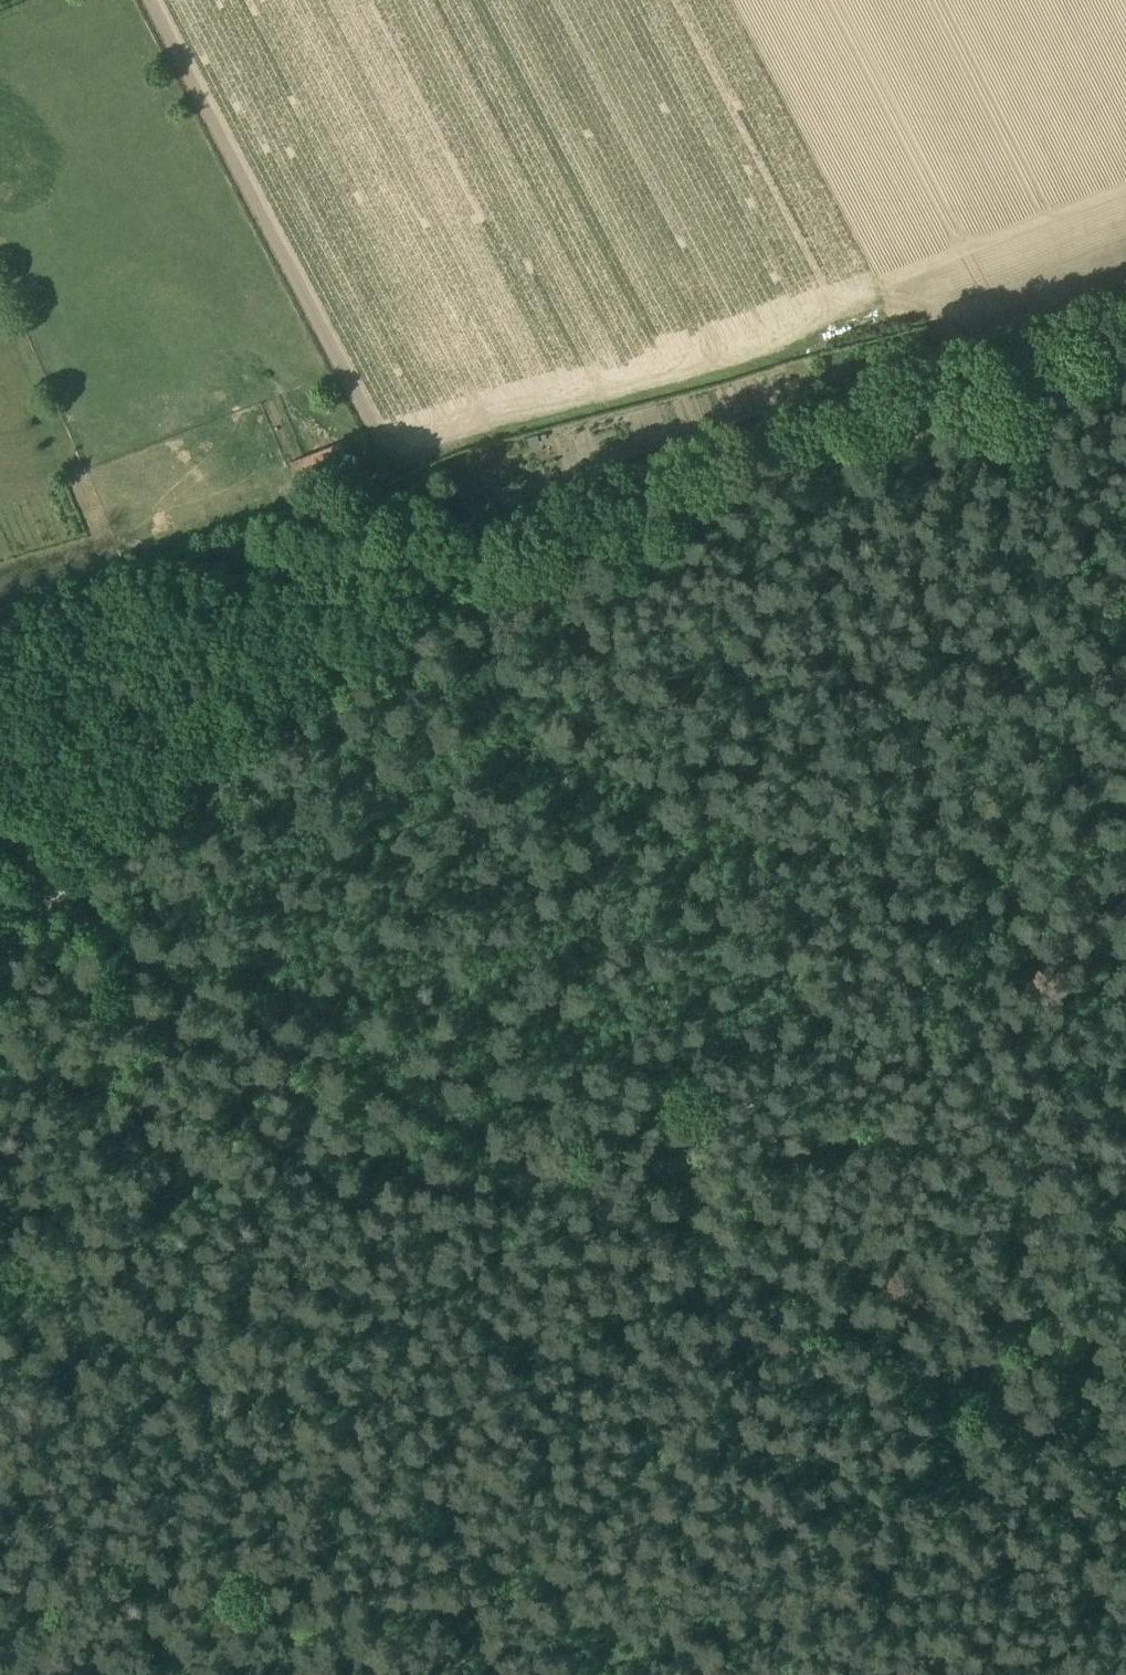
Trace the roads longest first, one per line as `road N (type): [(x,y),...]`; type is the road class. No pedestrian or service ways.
road 1 (track): [(82,894),(298,719),(482,537),(630,474),(881,395),(999,342)]
road 2 (track): [(1125,295),(999,342)]

